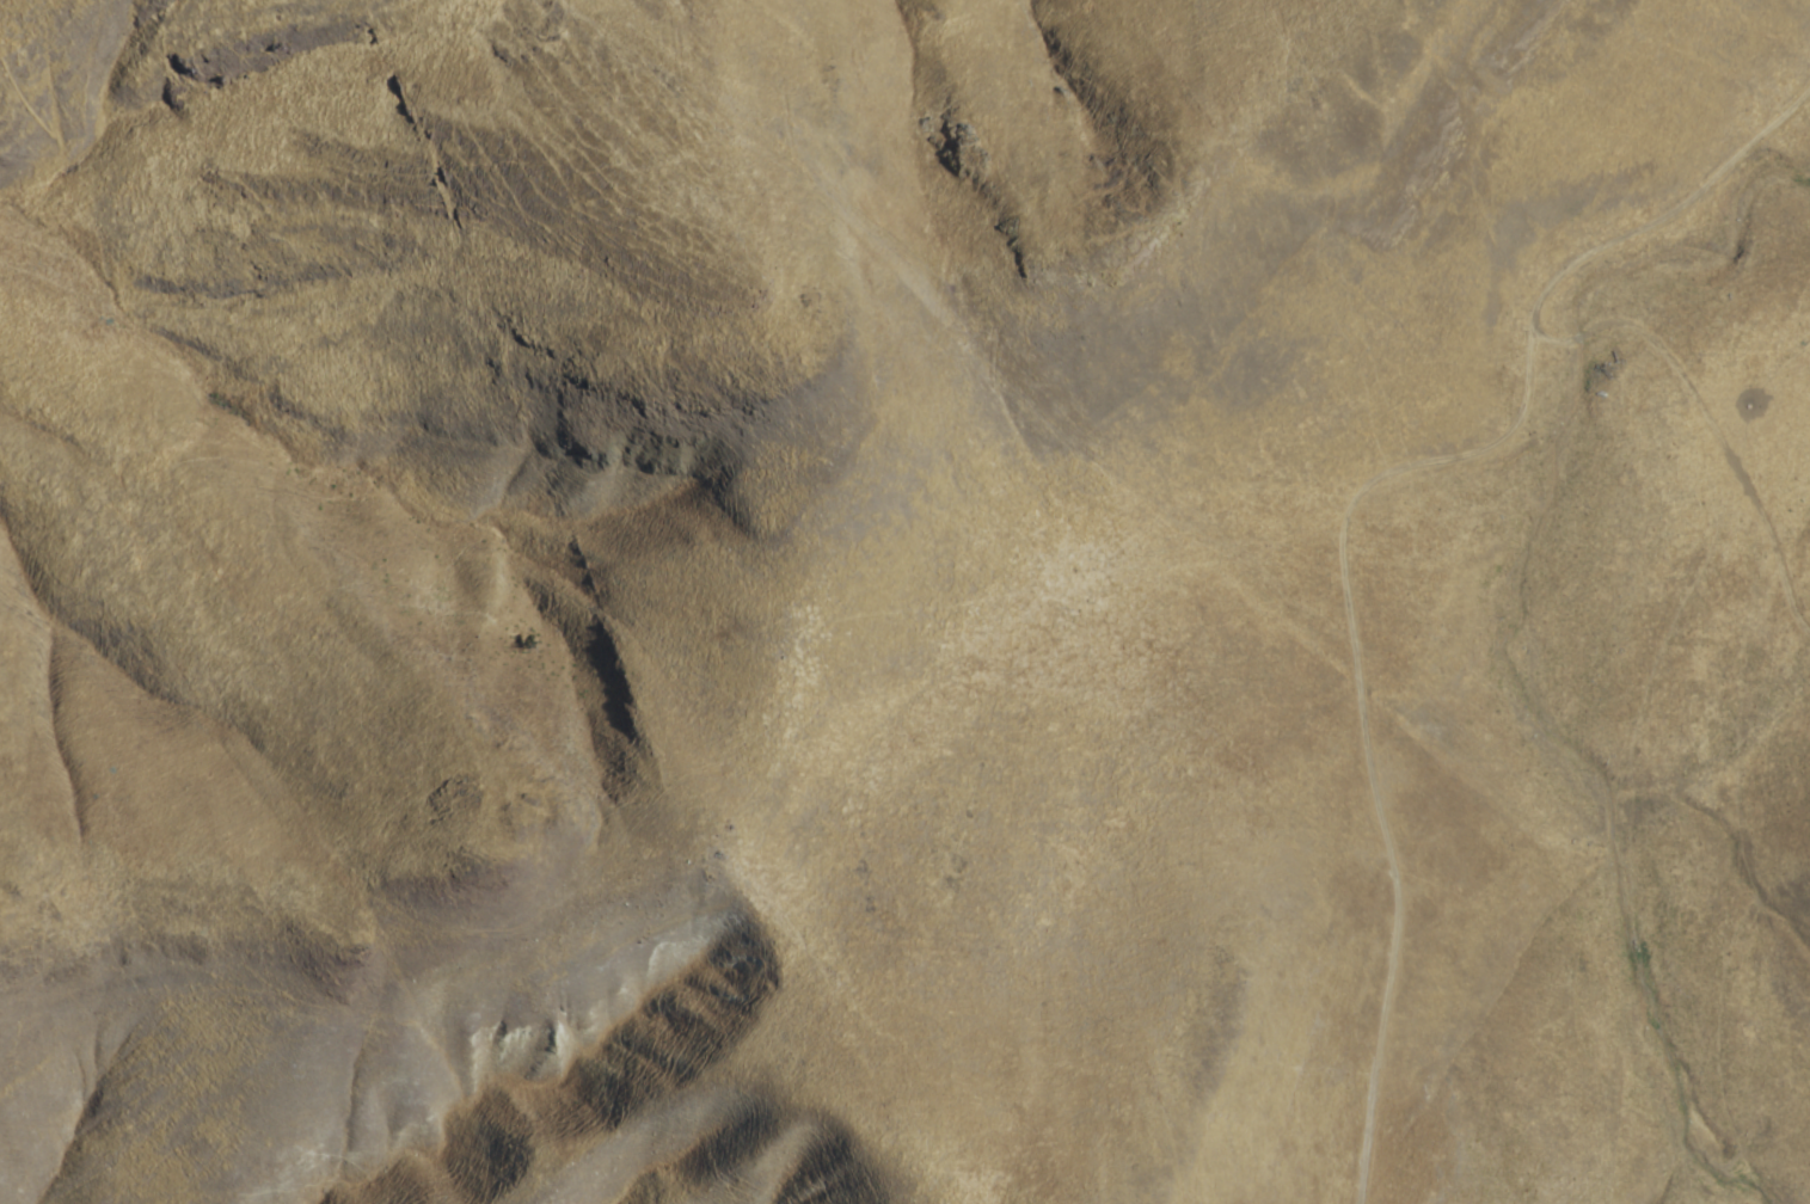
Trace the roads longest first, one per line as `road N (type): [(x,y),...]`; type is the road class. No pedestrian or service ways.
road 1 (track): [(1804,0),(1584,263),(1475,505),(1474,618),(1516,662),(1788,748),(1809,747)]

